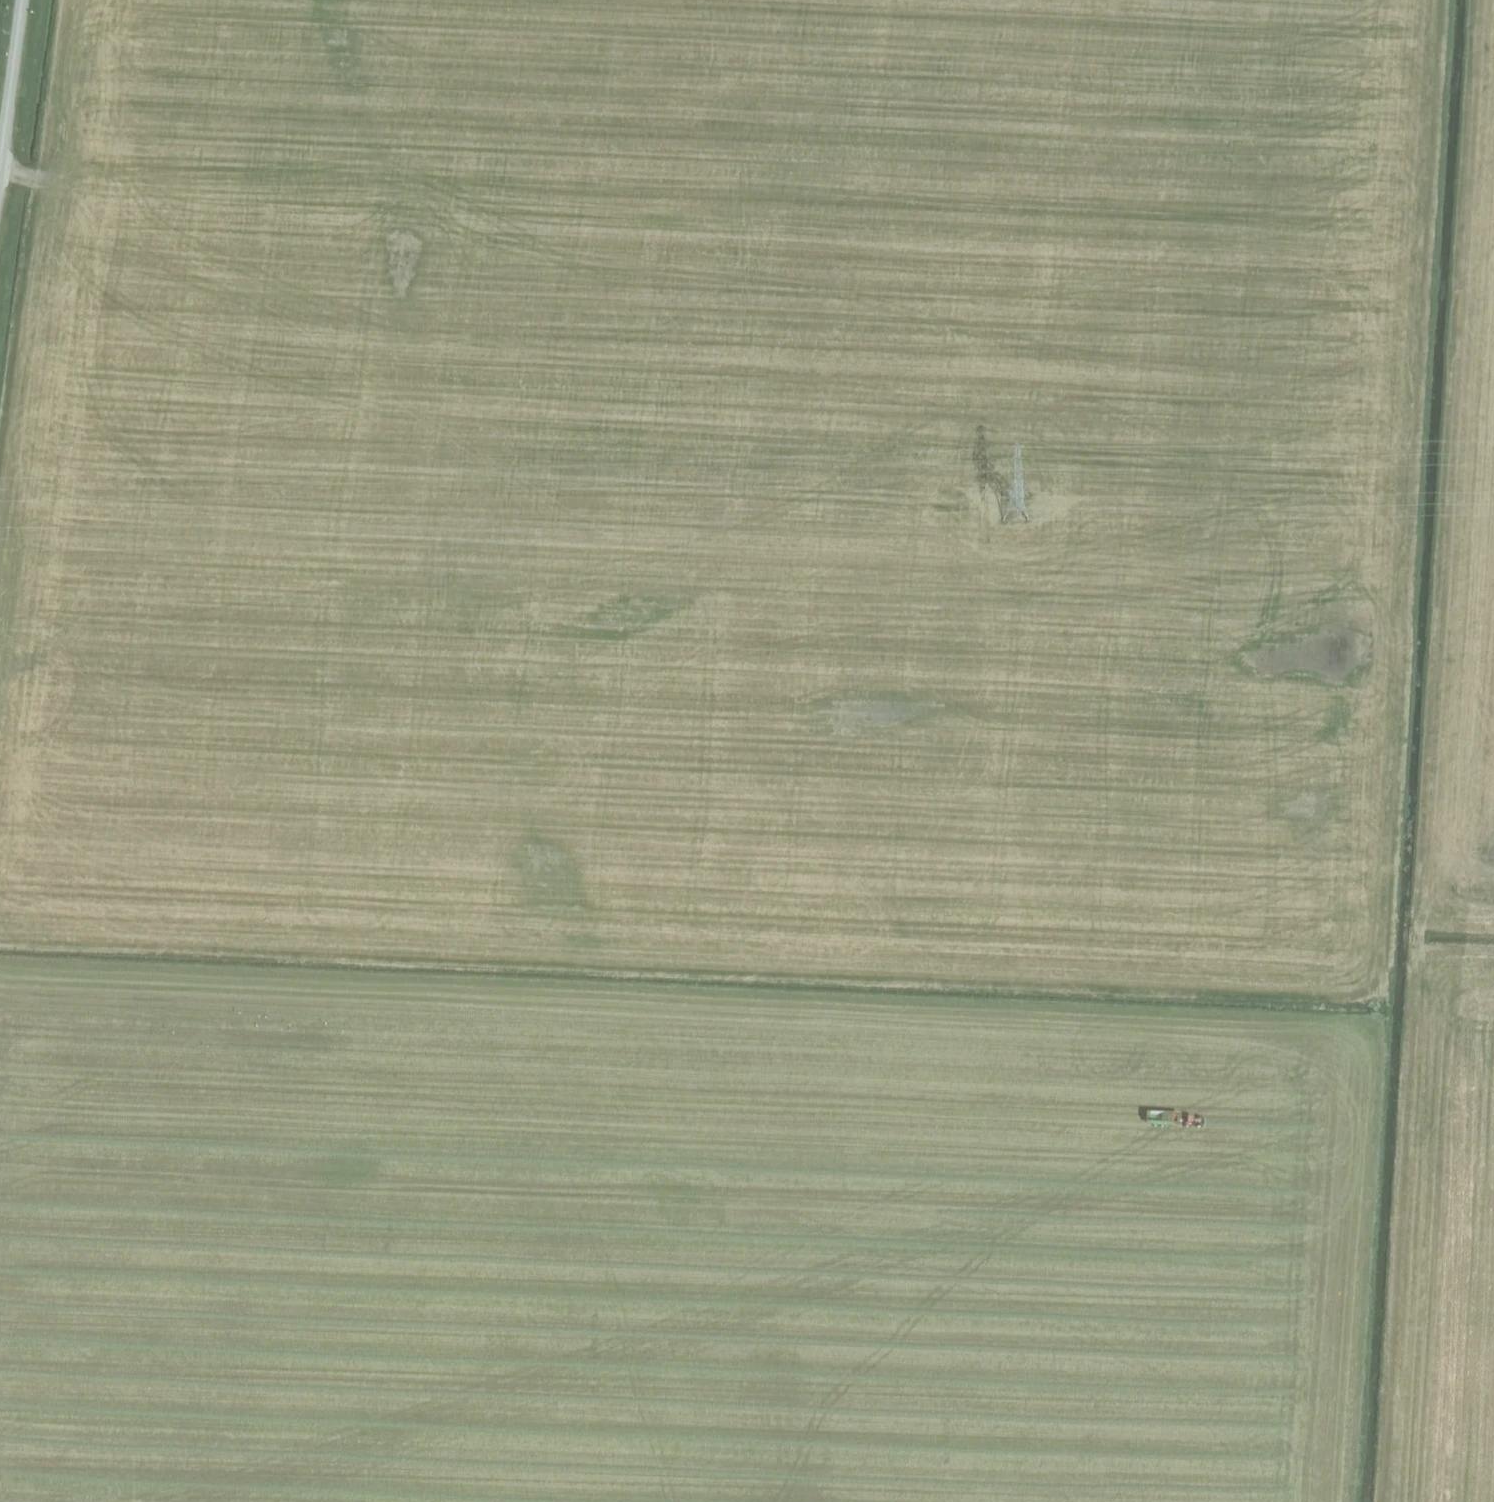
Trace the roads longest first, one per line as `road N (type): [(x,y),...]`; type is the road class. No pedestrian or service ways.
road 1 (unclassified): [(0,158),(21,0)]

